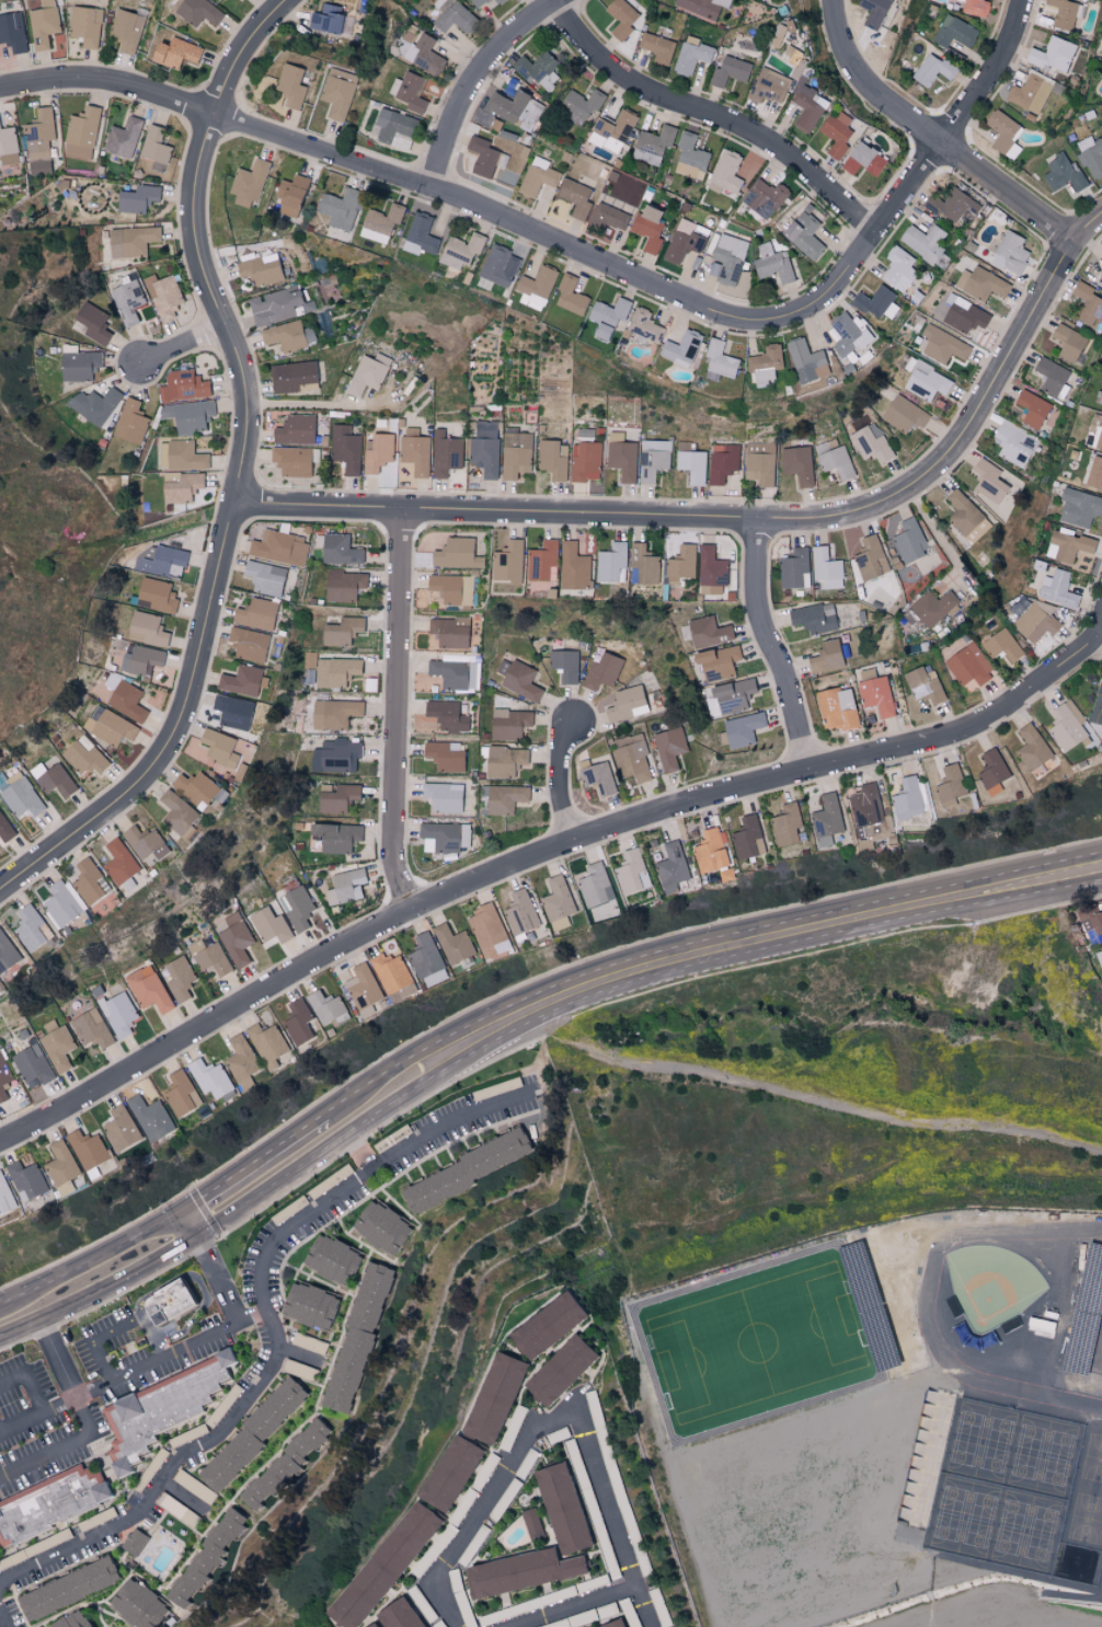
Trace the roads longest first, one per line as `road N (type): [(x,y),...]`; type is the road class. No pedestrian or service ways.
road 1 (residential): [(1101,624),(1011,707),(943,738),(461,886),(0,1139)]
road 2 (residential): [(0,95),(102,85),(218,120),(467,205),(742,323),(774,323),(822,299),(937,145)]
road 3 (residential): [(296,0),(238,71),(196,197),(202,267),(253,411),(250,463),(186,699),(131,786),(0,891)]
road 4 (residential): [(238,507),(762,523),(860,514),(933,470),(969,427),(1074,247),(1101,218)]
road 5 (secondary): [(200,1234),(417,1087),(536,1019),(604,992),(917,915),(1101,880)]
road 6 (secondary): [(1101,855),(912,891),(596,969),(481,1022),(326,1119)]
road 7 (residential): [(404,511),(394,857),(415,909)]
road 8 (residential): [(552,4),(633,84),(768,147),(871,232)]
road 9 (residential): [(833,0),(849,62),(877,100),(1074,247)]
road 10 (residential): [(762,523),(766,615),(812,776)]
road 11 (residential): [(562,0),(527,22),(472,84),(428,191)]
road 12 (secondary): [(0,1335),(200,1234)]
road 13 (secondary): [(187,1213),(0,1308)]
road 14 (residential): [(1022,0),(985,83),(937,145)]
road 15 (secondary): [(326,1119),(187,1213)]
road 16 (residential): [(574,724),(563,788),(582,843)]

